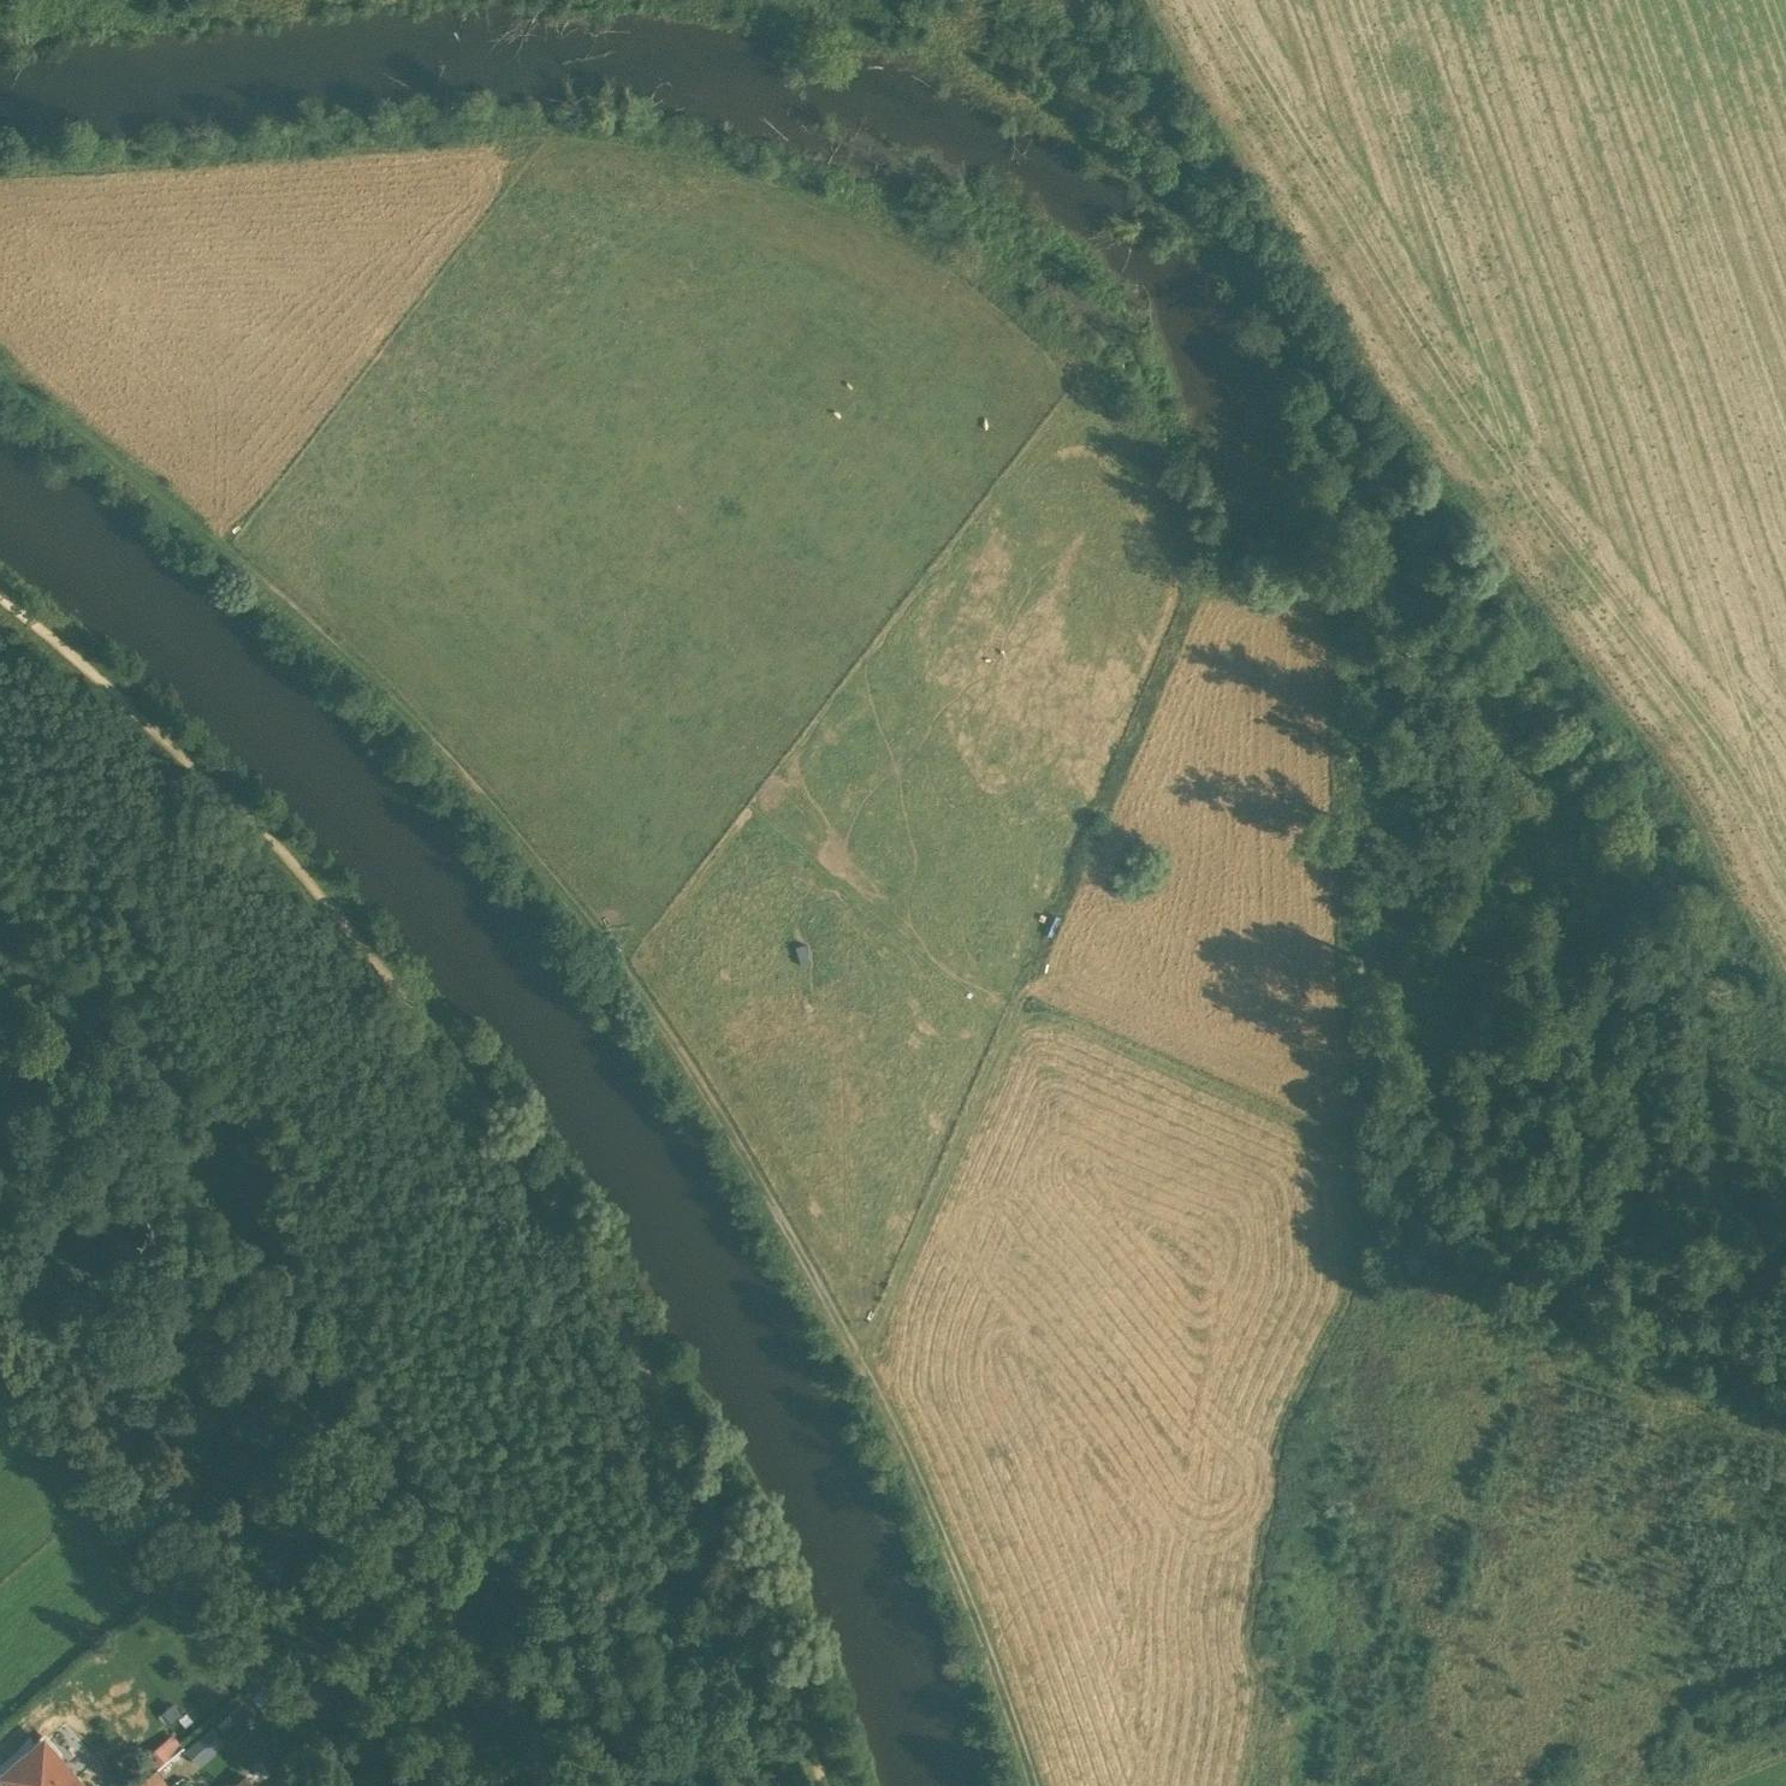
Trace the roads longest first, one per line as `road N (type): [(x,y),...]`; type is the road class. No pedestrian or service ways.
road 1 (track): [(1031,1785),(962,1573),(885,1400),(668,1024),(556,875),(405,701),(215,543)]
road 2 (track): [(825,1785),(727,1535),(609,1301),(465,1075),(260,831),(93,676),(0,603)]
road 3 (track): [(0,915),(231,1151),(305,1364),(351,1436),(668,1785)]
road 4 (track): [(862,1358),(1177,642),(1196,575)]

